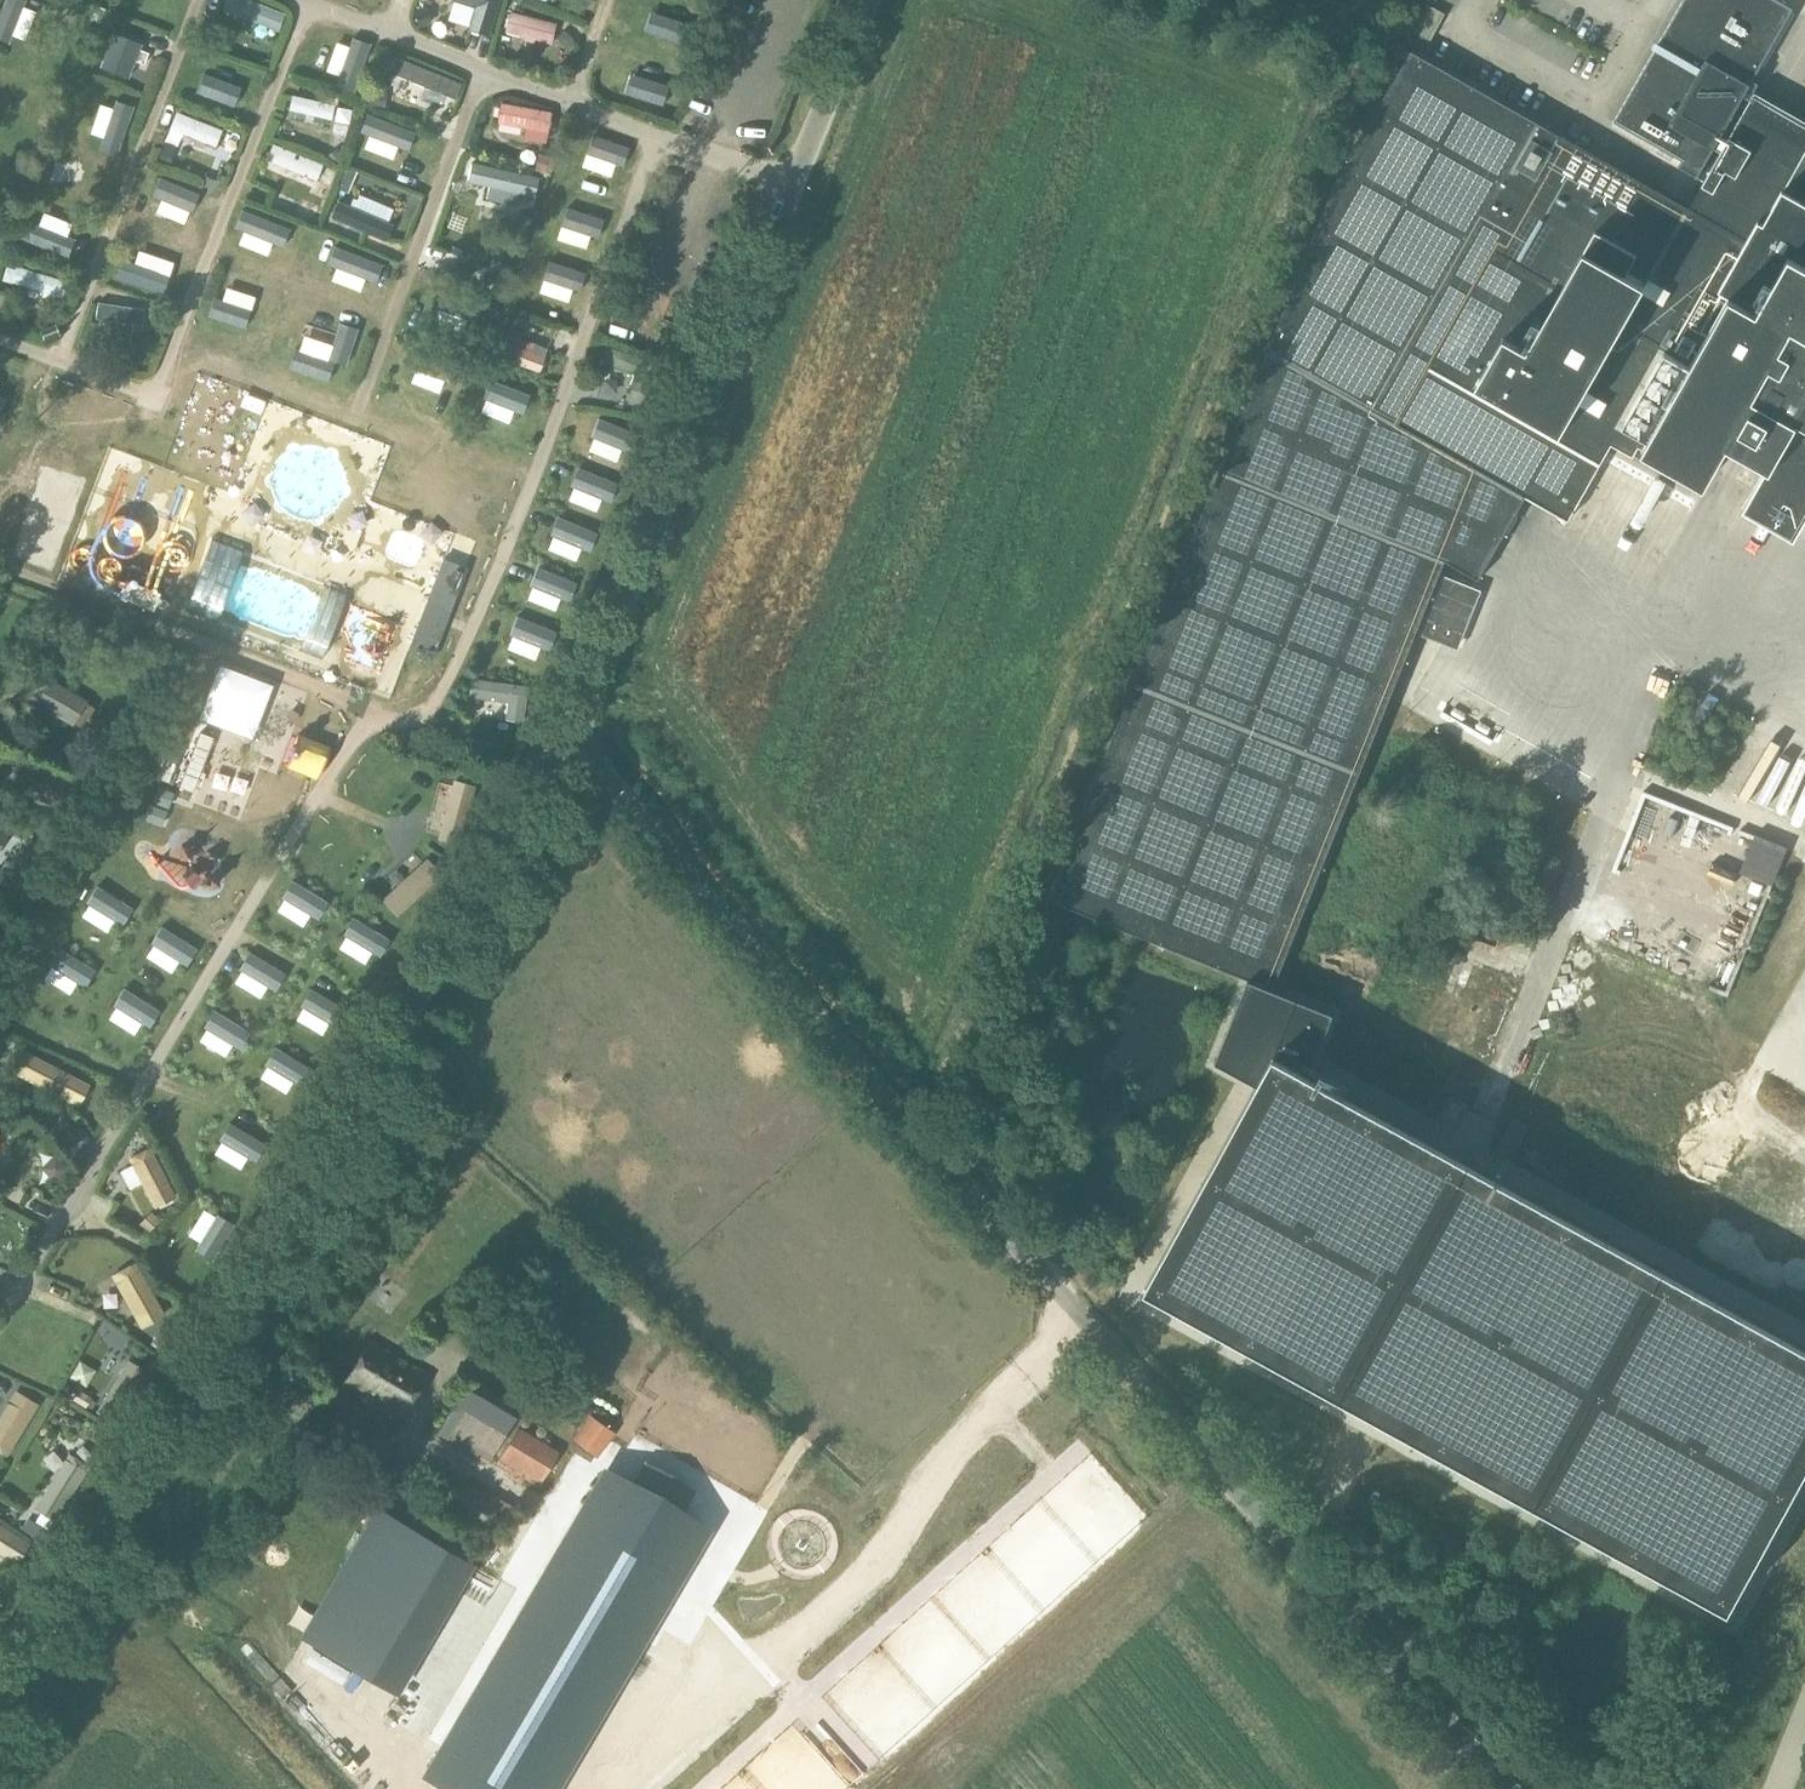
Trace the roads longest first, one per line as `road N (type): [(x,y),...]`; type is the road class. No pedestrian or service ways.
road 1 (unclassified): [(1506,1788),(565,739)]
road 2 (unclassified): [(0,1688),(391,1046),(565,739)]
road 3 (unclassified): [(565,739),(865,0)]

